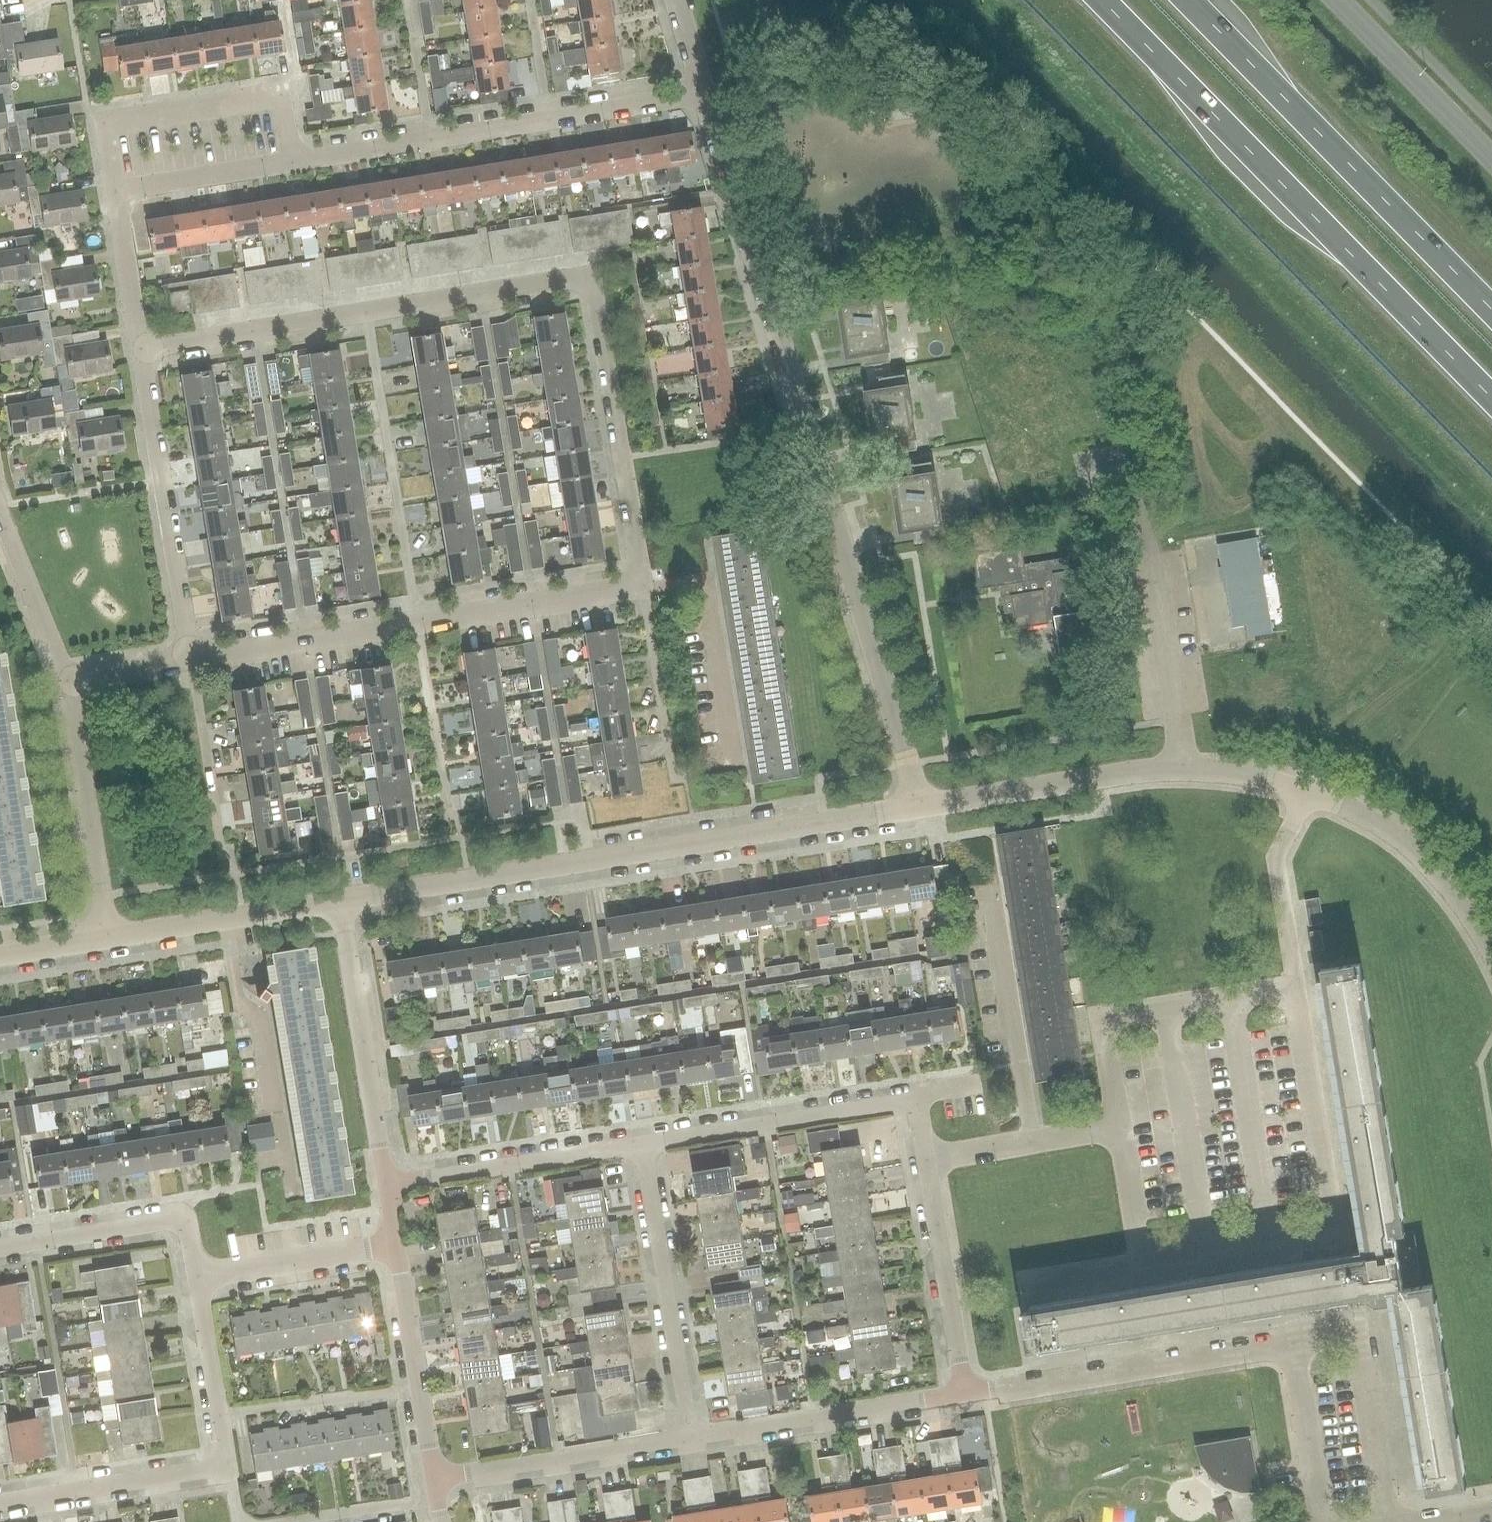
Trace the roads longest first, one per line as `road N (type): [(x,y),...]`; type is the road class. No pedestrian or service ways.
road 1 (residential): [(145,348),(591,275),(641,583),(195,655)]
road 2 (unclassified): [(708,92),(931,811)]
road 3 (residential): [(1034,1142),(1123,1129),(1106,1017),(1299,992),(1279,855),(1307,794)]
road 4 (residential): [(931,811),(343,903)]
road 5 (trunk): [(1101,0),(1491,401)]
road 6 (residential): [(967,1393),(1300,1340),(1327,1521)]
road 7 (trunk): [(1491,308),(1189,0)]
road 8 (residential): [(292,163),(708,92)]
road 9 (residential): [(1307,794),(1202,769),(931,811)]
road 10 (residential): [(932,1163),(924,1113),(907,1100),(646,1137)]
road 11 (residential): [(113,193),(103,122),(283,94),(292,163)]
road 12 (residential): [(195,655),(145,348)]
road 13 (residential): [(695,1440),(646,1137)]
road 14 (residential): [(387,1183),(343,903)]
road 15 (residential): [(695,1440),(967,1393)]
road 16 (residential): [(646,1137),(387,1183)]
road 17 (residential): [(437,1490),(695,1440)]
road 18 (residential): [(105,939),(67,679)]
road 19 (residential): [(1034,1142),(1000,900)]
road 20 (residential): [(288,1157),(240,918)]
road 21 (residential): [(197,1280),(190,1237),(166,1222),(0,1248)]
road 22 (residential): [(1491,938),(1469,902),(1390,834),(1307,794)]
road 23 (tertiary): [(1491,170),(1331,0)]
road 24 (residential): [(967,1393),(932,1163)]
road 25 (residential): [(0,1507),(223,1472)]
road 26 (residential): [(217,1414),(420,1383)]
road 27 (residential): [(197,1280),(398,1251)]
road 28 (residential): [(113,193),(292,163)]
road 29 (residential): [(67,679),(0,521)]
road 30 (residential): [(145,348),(113,193)]
road 31 (residential): [(437,1490),(288,1521)]
road 32 (residential): [(240,918),(105,939)]
road 33 (residential): [(217,1414),(197,1280)]
road 34 (residential): [(420,1383),(398,1251)]
road 35 (residential): [(195,655),(67,679)]

